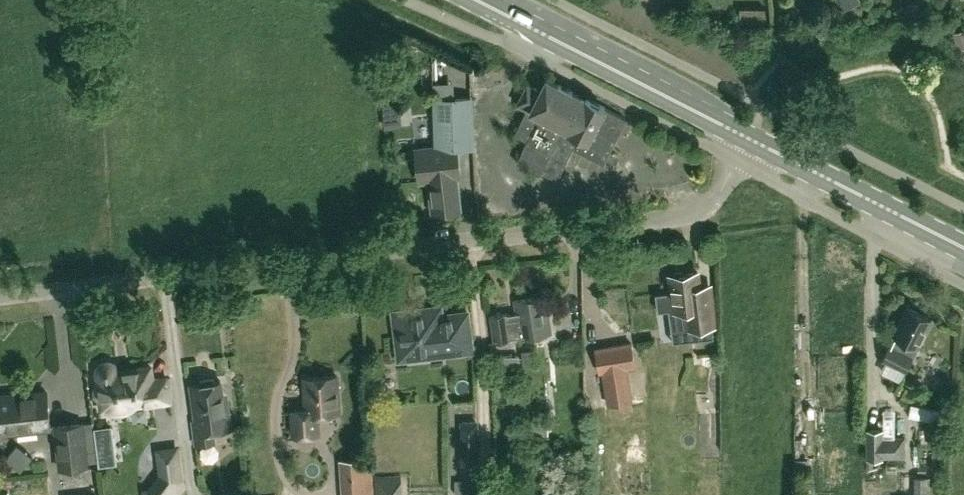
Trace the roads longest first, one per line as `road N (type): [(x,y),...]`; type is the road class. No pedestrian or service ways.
road 1 (unclassified): [(0,296),(683,216),(716,199),(750,139)]
road 2 (track): [(816,173),(803,198),(810,459)]
road 3 (secondary): [(750,139),(502,13)]
road 4 (secondary): [(963,247),(750,139)]

